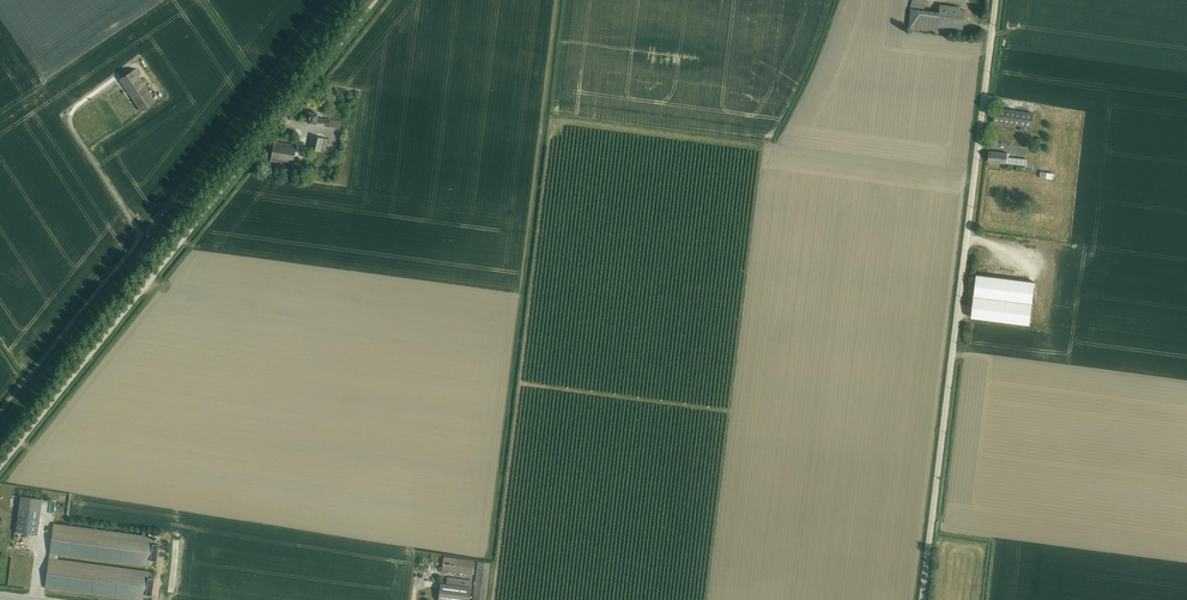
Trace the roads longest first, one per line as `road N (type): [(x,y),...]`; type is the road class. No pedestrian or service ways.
road 1 (unclassified): [(996,0),(922,599)]
road 2 (unclassified): [(377,0),(0,468)]

